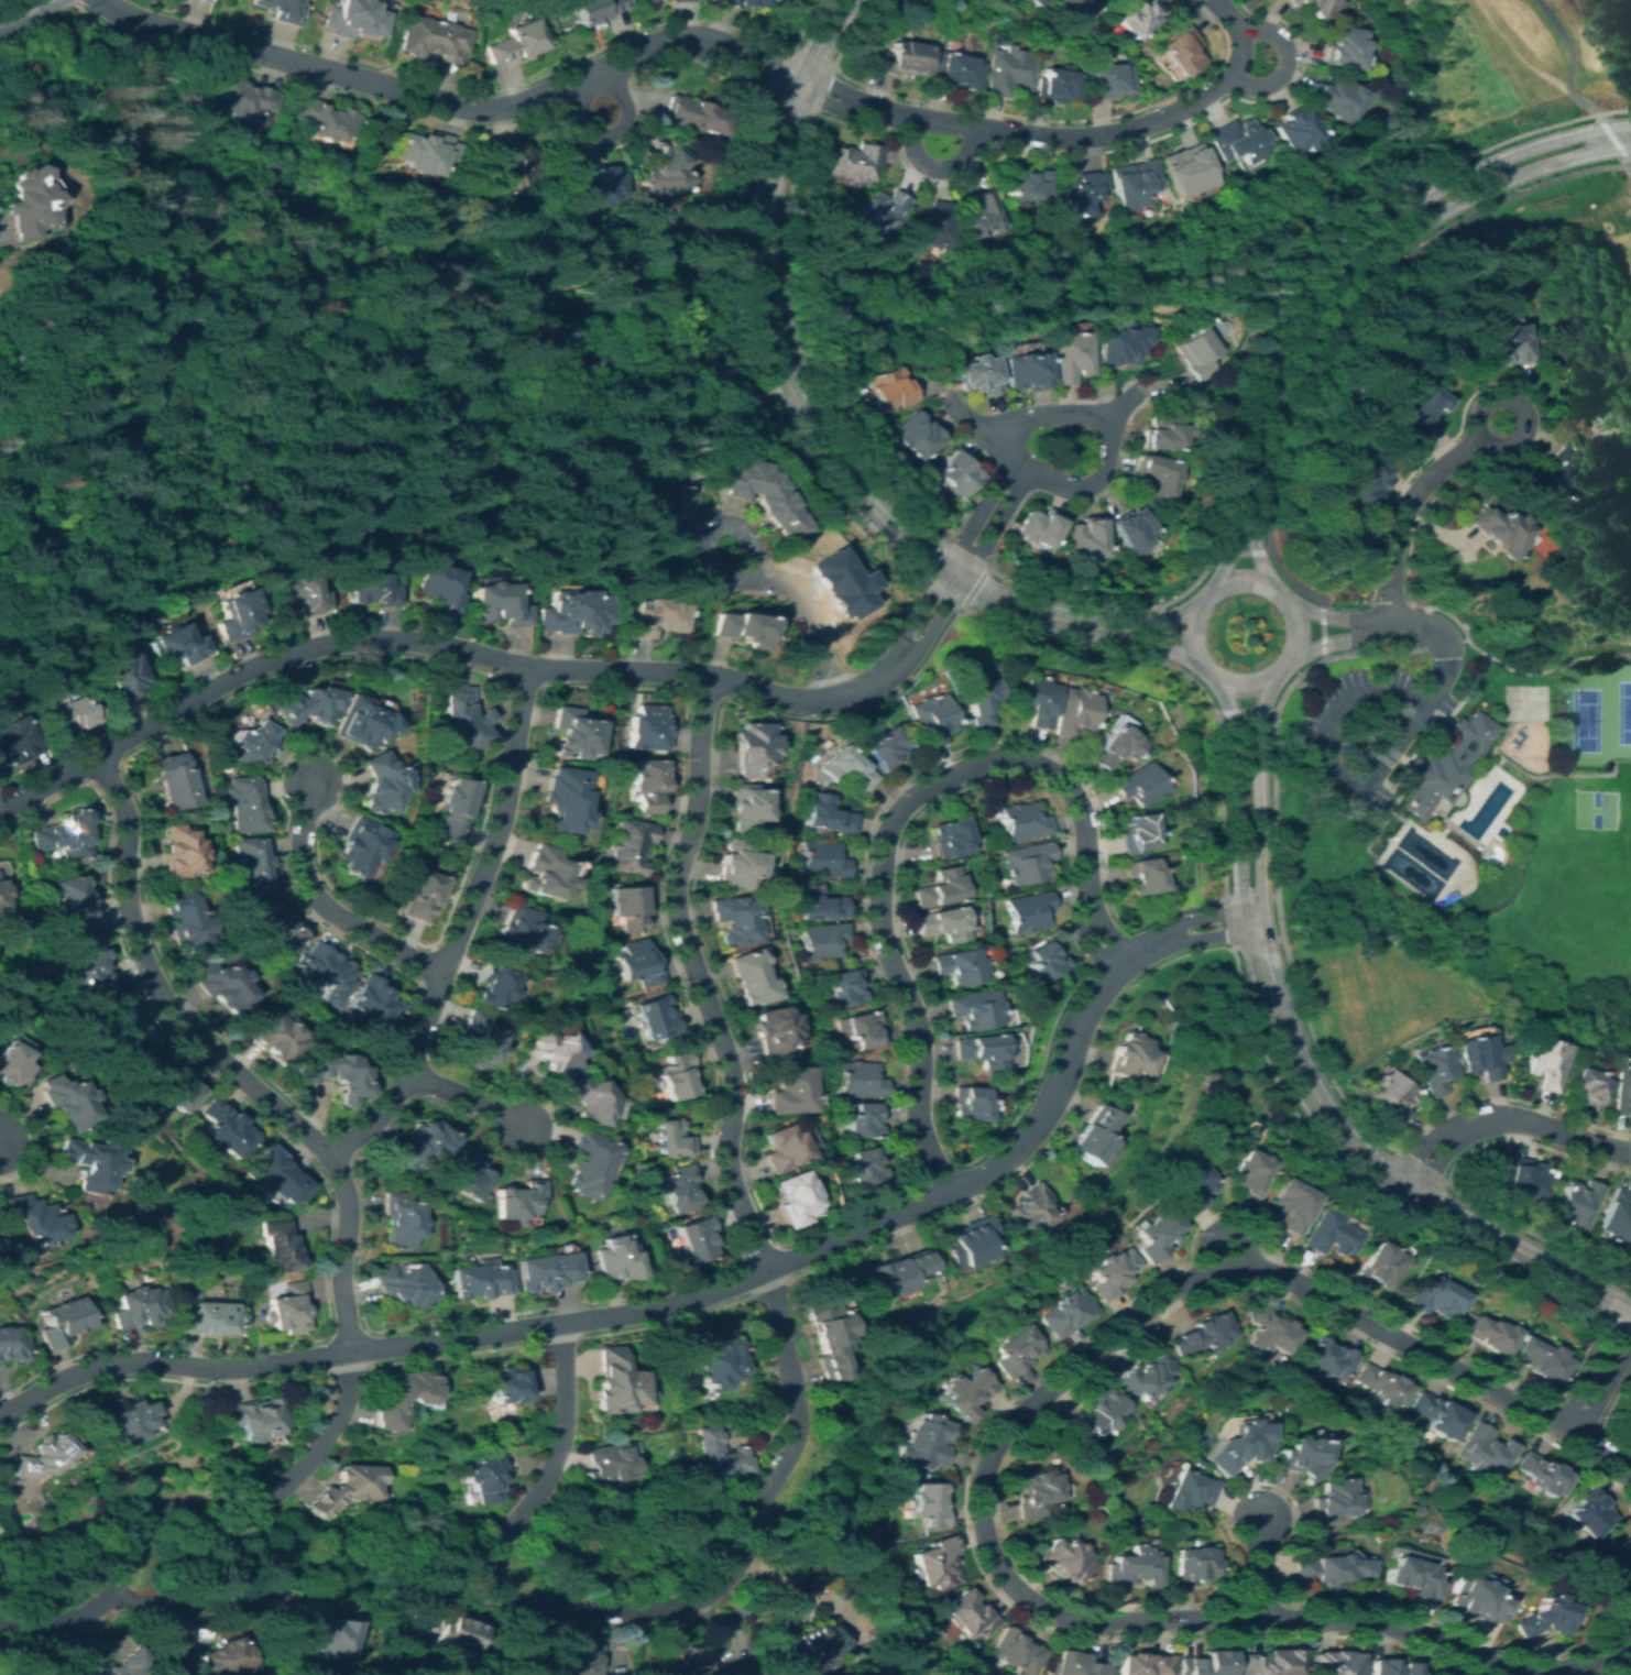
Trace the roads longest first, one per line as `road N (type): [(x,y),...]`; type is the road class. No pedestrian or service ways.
road 1 (residential): [(1630,1480),(1590,1443),(1289,1279),(1245,1268),(1176,1282),(1003,1426),(977,1503),(998,1570),(1039,1609),(1065,1618),(1346,1618),(1404,1630),(1517,1673),(1578,1664),(1605,1651),(1630,1620)]
road 2 (residential): [(1251,921),(1184,930),(1114,965),(1075,1021),(1038,1117),(981,1178),(714,1291),(619,1314),(233,1370),(108,1368),(68,1378),(0,1415)]
road 3 (residential): [(902,648),(867,683),(801,700),(705,672),(524,666),(426,642),(327,642),(241,670),(0,812)]
road 4 (residential): [(764,1268),(798,1434),(729,1576),(689,1602),(549,1611),(512,1599),(502,1584),(501,1544),(543,1486),(563,1427),(559,1323)]
road 5 (tertiary): [(1119,631),(1028,613),(931,561),(840,472),(795,394),(767,287),(769,174),(799,80),(848,0)]
road 6 (residential): [(1114,965),(1087,909),(1083,821),(1055,773),(1006,757),(974,760),(916,790),(895,811),(880,856),(882,938),(915,1026),(917,1136),(939,1196)]
road 7 (residential): [(100,0),(146,25),(466,109),(541,97),(645,47),(689,37),(799,80)]
road 8 (residential): [(96,757),(124,820),(123,891),(153,985),(204,1045),(311,1140),(341,1183),(340,1277),(351,1354)]
road 9 (tertiary): [(1630,124),(1555,136),(1473,168),(1356,245),(1302,310),(1265,377),(1245,425),(1226,552),(1212,587)]
road 10 (tertiary): [(1268,587),(1251,537),(1261,448),(1284,386),(1339,298),(1426,219),(1475,193),(1536,167),(1630,146)]
road 11 (residential): [(705,672),(694,809),(674,899),(729,1071),(726,1164),(764,1268)]
road 12 (residential): [(799,80),(911,117),(1025,135),(1102,136),(1175,112),(1236,74),(1244,46),(1214,0)]
road 13 (tertiary): [(1630,1313),(1361,1157),(1312,1098),(1272,1003)]
road 14 (residential): [(524,666),(495,833),(440,972)]
road 15 (residential): [(351,1354),(331,1431),(276,1493),(254,1503),(165,1509),(138,1534)]
road 16 (residential): [(1010,461),(1079,488),(1098,475),(1106,435),(1085,414),(1022,417),(1005,437),(1010,461)]
road 17 (residential): [(440,972),(316,899),(298,853),(308,781)]
road 18 (tertiary): [(1212,675),(1232,721),(1239,894),(1251,921)]
road 19 (tertiary): [(1251,921),(1254,735),(1270,674)]
road 20 (residential): [(1387,625),(1400,516),(1434,471),(1479,435)]
road 21 (tertiary): [(1212,675),(1261,679),(1281,664),(1292,632),(1285,605),(1268,587),(1245,579),(1212,587)]
road 22 (residential): [(834,696),(795,599),(727,550)]
road 23 (residential): [(1449,1134),(1482,1121),(1522,1121),(1630,1153)]
road 24 (residential): [(1476,430),(1475,416),(1493,395),(1521,404),(1524,433),(1514,444),(1486,442),(1476,430)]
road 25 (residential): [(568,84),(583,120),(596,134),(613,134),(626,108),(607,65)]
road 26 (residential): [(1228,80),(1265,87),(1287,61),(1270,32),(1237,29)]
road 27 (residential): [(1630,1316),(1567,1432)]
road 28 (residential): [(119,1584),(97,1608),(72,1617),(0,1620)]
road 29 (residential): [(403,1072),(519,1128)]
road 30 (residential): [(1010,461),(943,570)]
road 31 (residential): [(961,581),(1028,472)]
road 32 (residential): [(911,117),(912,144),(930,167),(965,160),(972,127)]
road 33 (residential): [(1413,1175),(1434,1168),(1449,1134),(1432,1139),(1413,1175)]

